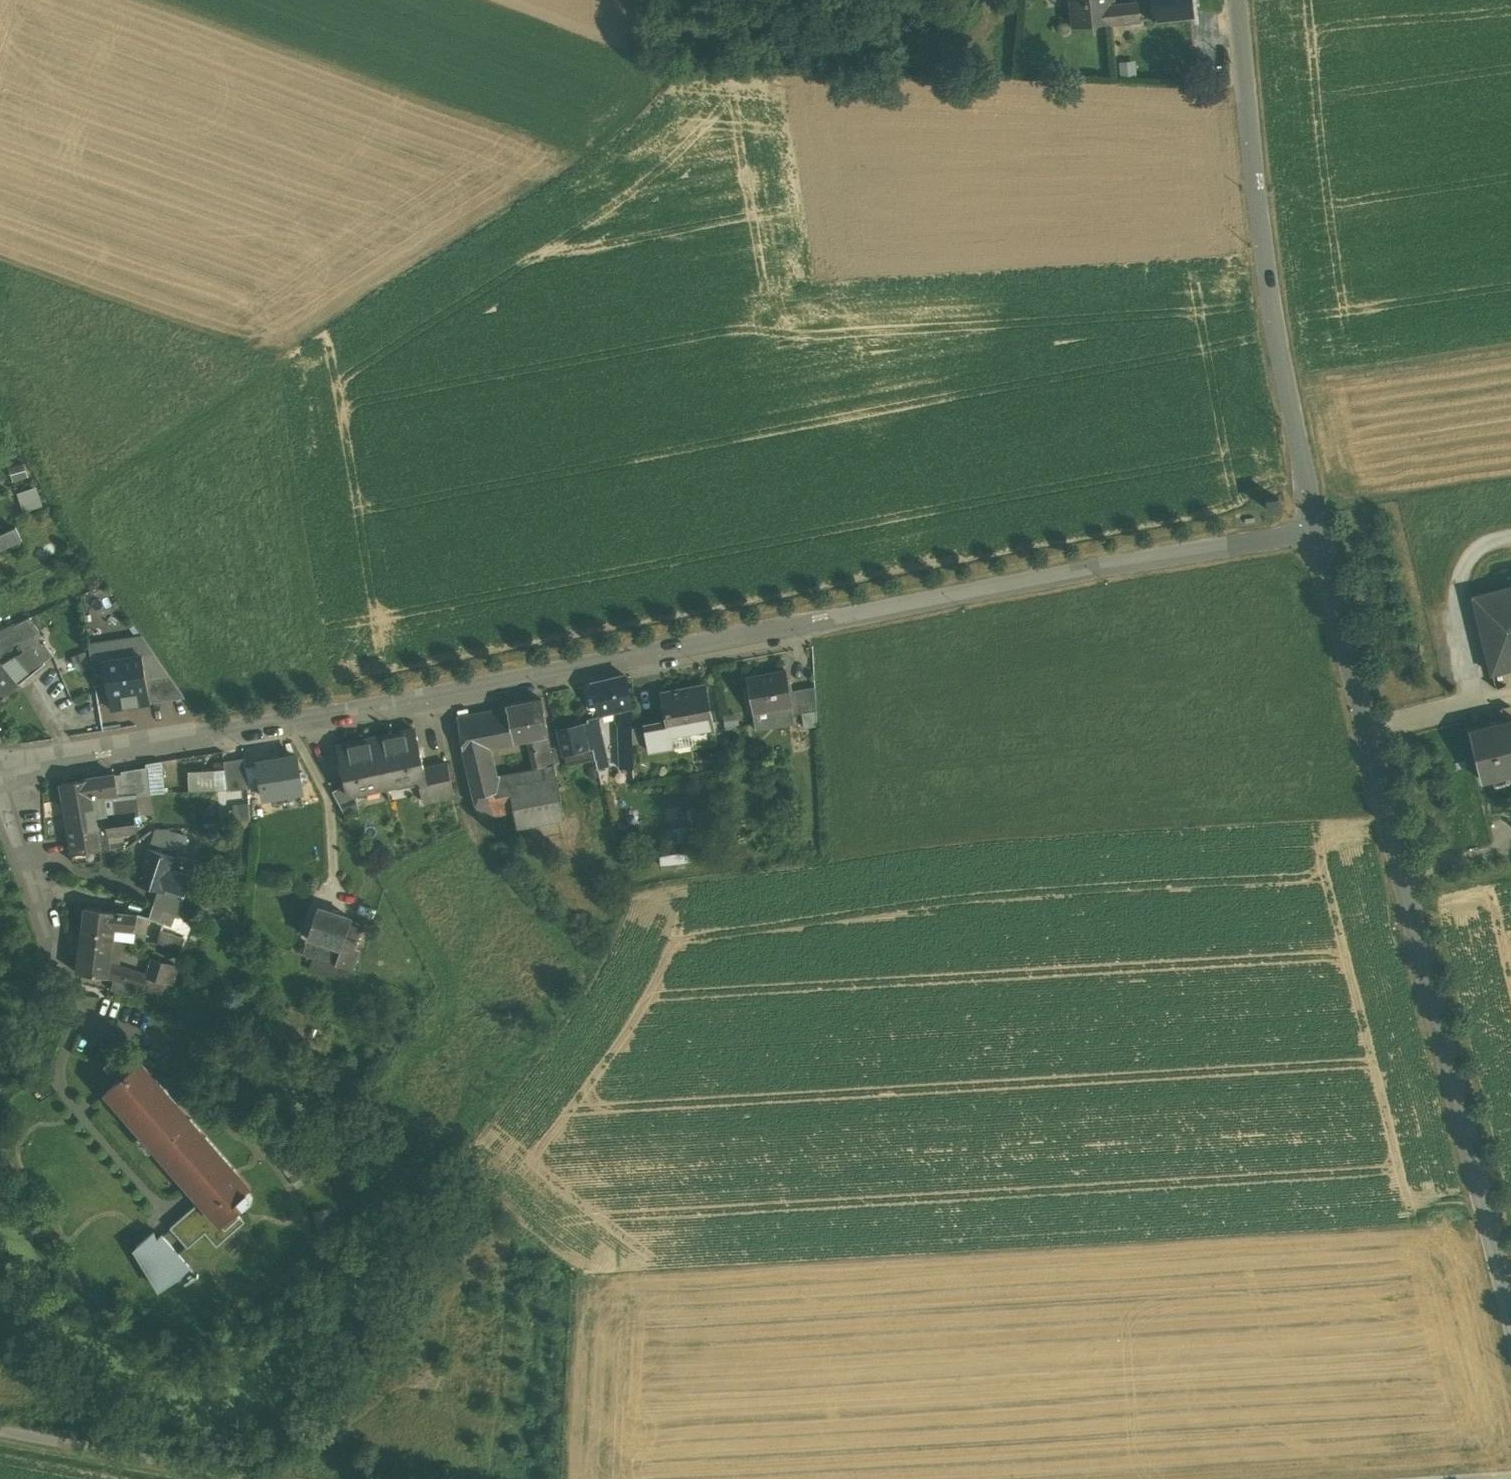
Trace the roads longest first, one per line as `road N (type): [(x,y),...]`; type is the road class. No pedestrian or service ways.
road 1 (tertiary): [(0,772),(1319,530)]
road 2 (tertiary): [(1319,530),(1510,1318)]
road 3 (tertiary): [(1239,0),(1278,336),(1319,530)]
road 4 (residential): [(0,774),(57,960),(83,1019)]

